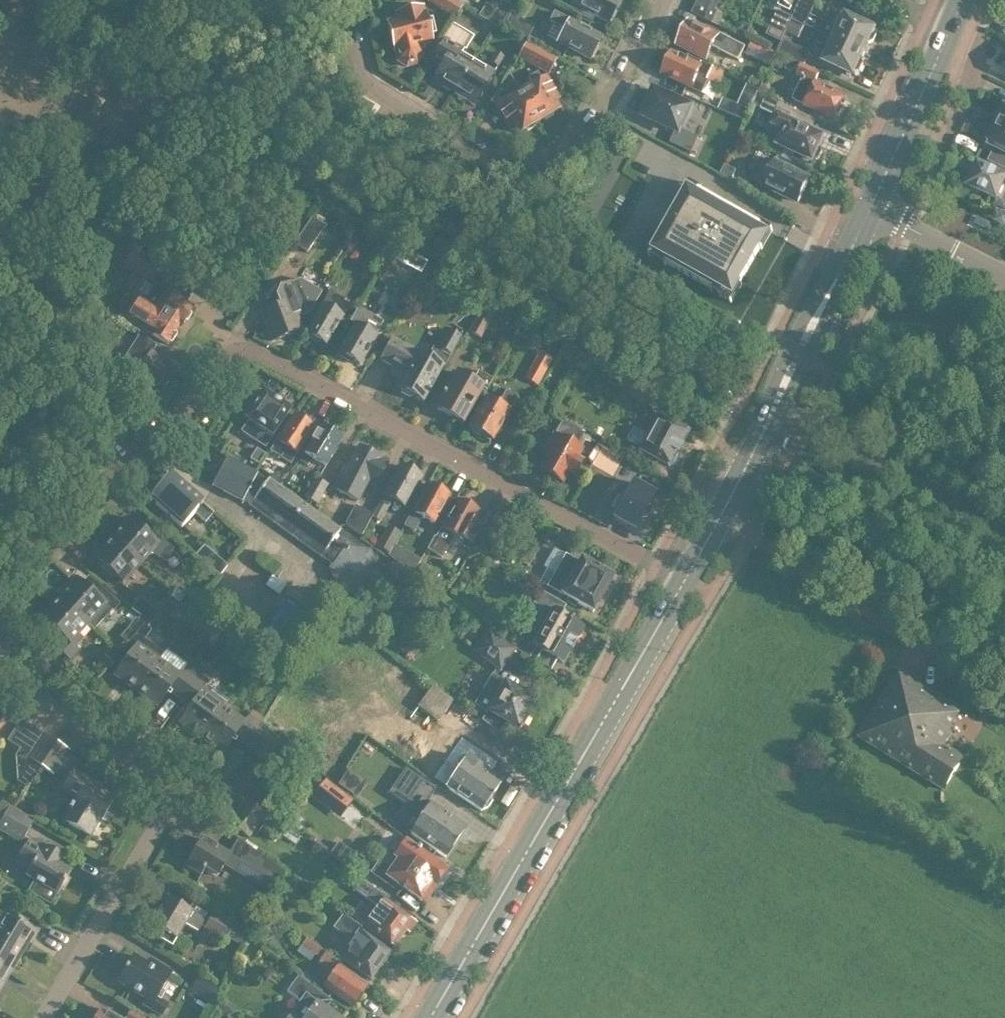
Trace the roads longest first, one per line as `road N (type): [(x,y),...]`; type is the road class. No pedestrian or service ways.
road 1 (residential): [(0,616),(225,359),(254,354),(682,582)]
road 2 (primary): [(429,1017),(682,582)]
road 3 (residential): [(659,0),(594,120),(524,178),(356,72),(352,0)]
road 4 (residential): [(44,1017),(156,806),(151,793),(0,666)]
road 5 (unclassified): [(1004,530),(775,401)]
road 6 (primary): [(775,401),(871,203)]
road 7 (primary): [(682,582),(775,401)]
road 8 (primary): [(871,203),(946,29)]
road 9 (residential): [(871,203),(1004,272)]

